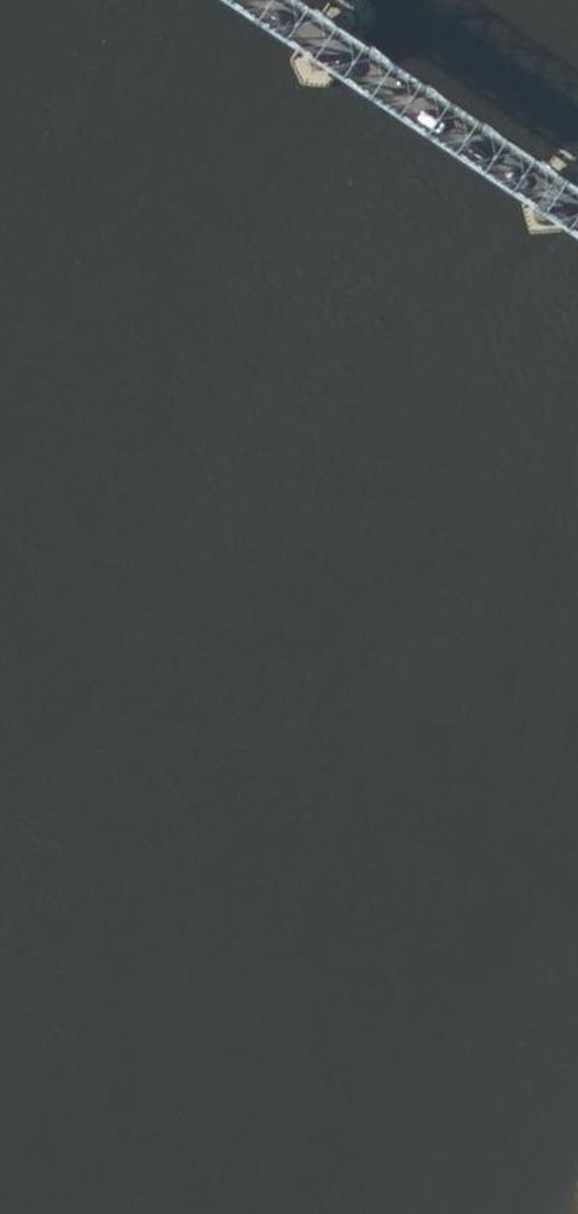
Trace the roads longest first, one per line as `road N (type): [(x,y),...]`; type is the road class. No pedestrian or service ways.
road 1 (secondary): [(577,201),(282,0)]

